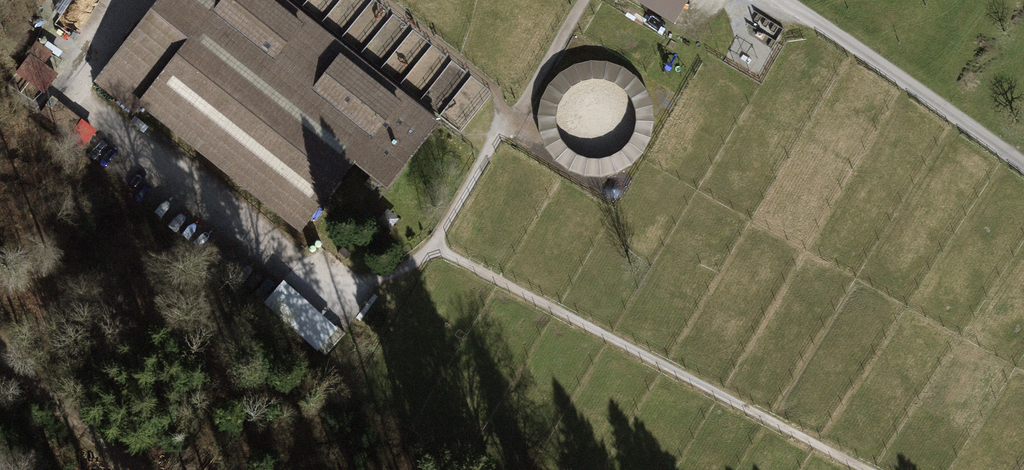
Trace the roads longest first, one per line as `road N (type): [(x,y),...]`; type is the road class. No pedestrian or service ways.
road 1 (track): [(586,0),(425,256),(385,277),(315,285)]
road 2 (unclassified): [(1023,164),(784,0)]
road 3 (track): [(0,353),(150,469)]

